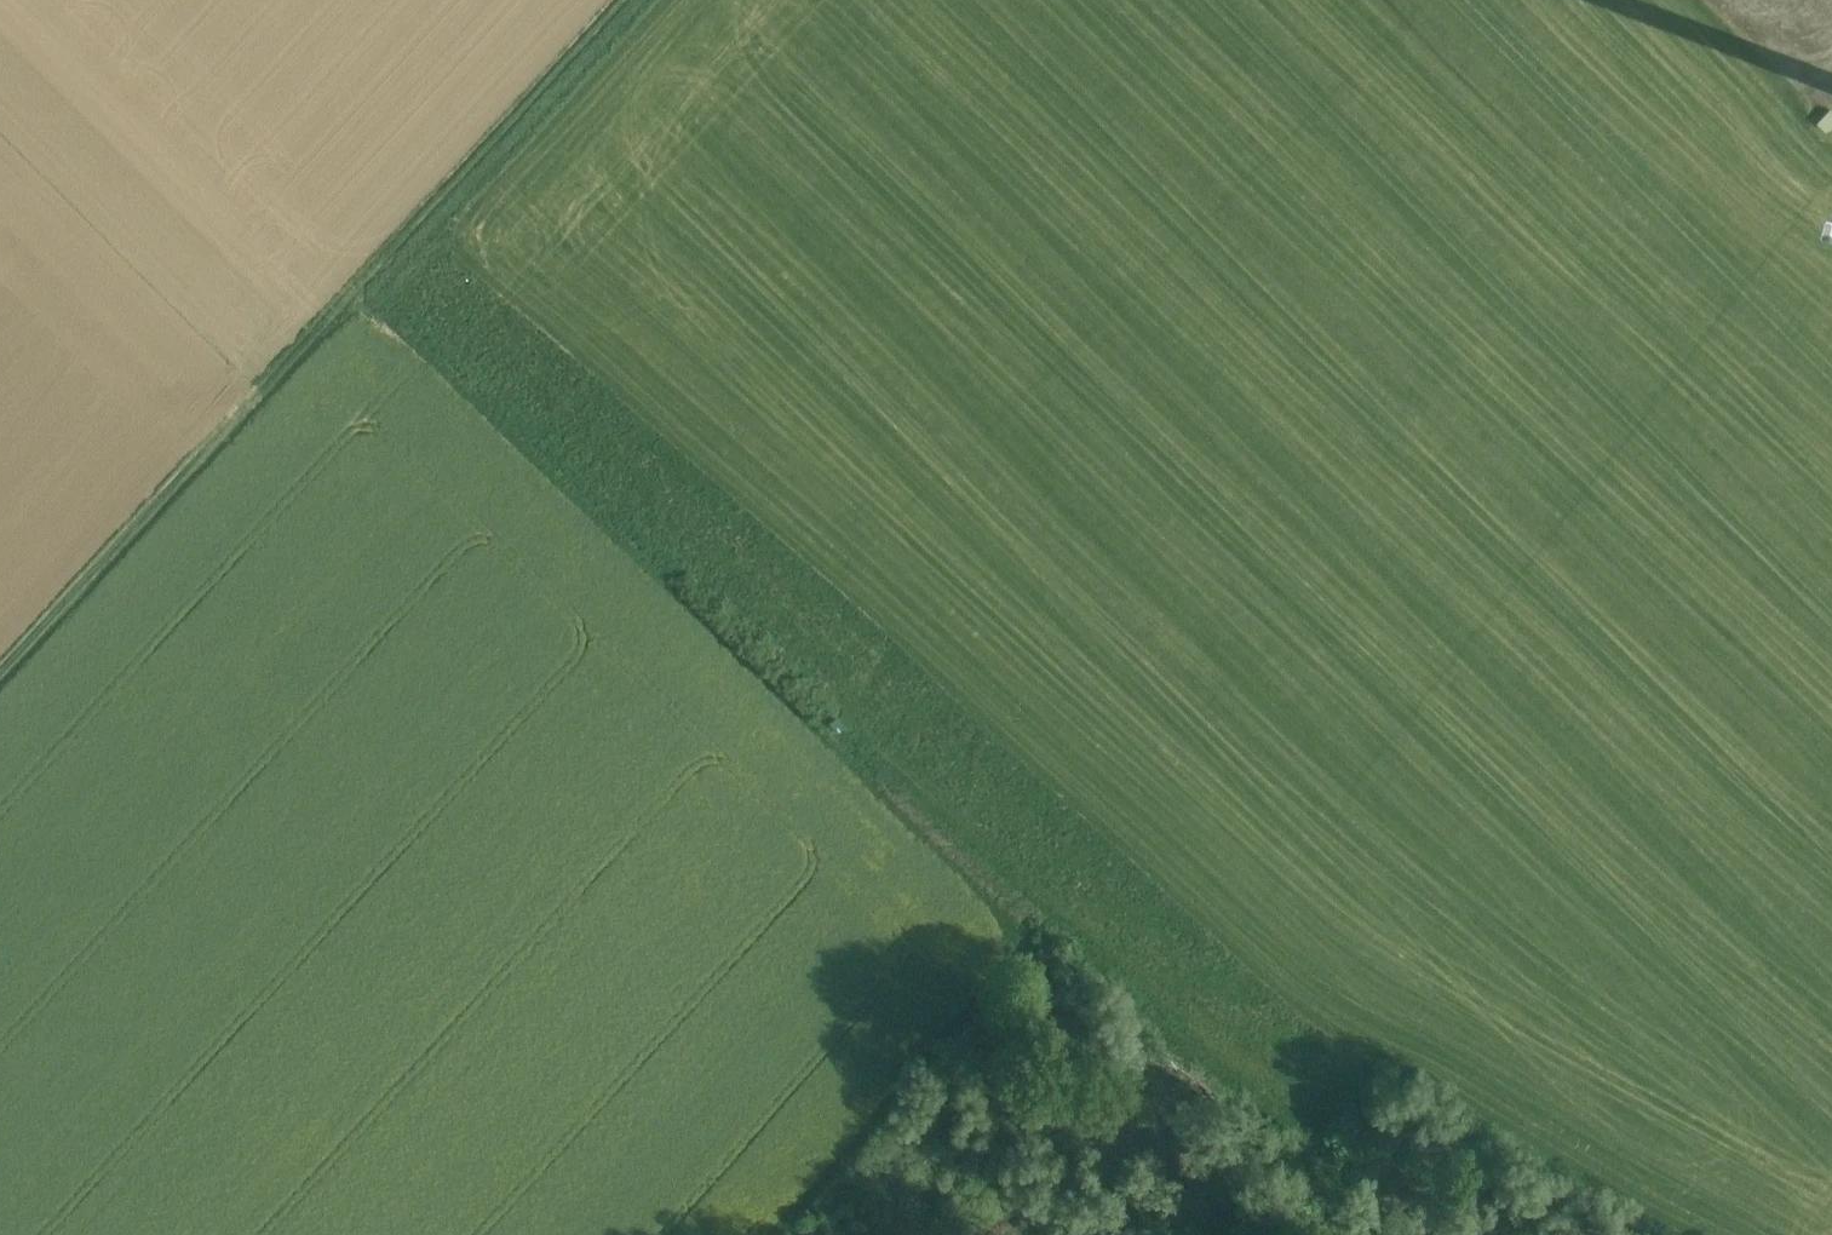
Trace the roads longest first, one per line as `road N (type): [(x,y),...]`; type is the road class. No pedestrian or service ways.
road 1 (track): [(626,0),(0,676)]

